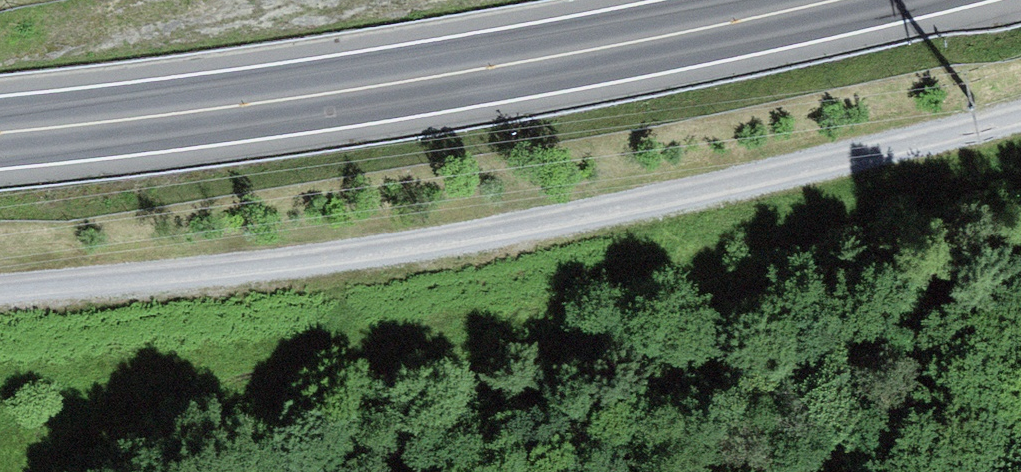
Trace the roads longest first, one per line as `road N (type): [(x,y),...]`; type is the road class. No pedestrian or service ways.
road 1 (track): [(0,299),(583,222),(1020,116)]
road 2 (trunk): [(837,0),(468,77),(0,132)]

